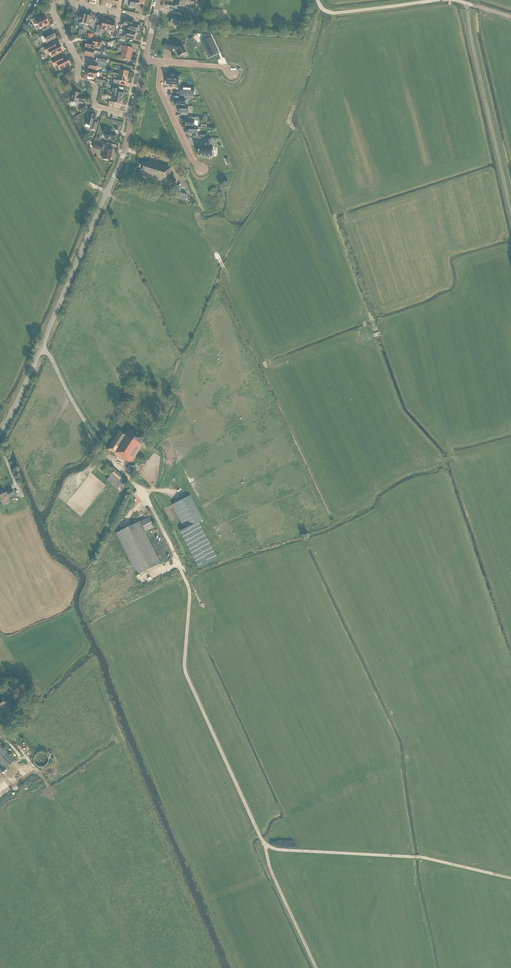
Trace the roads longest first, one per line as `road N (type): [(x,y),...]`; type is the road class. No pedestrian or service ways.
road 1 (track): [(132,476),(189,587),(185,671),(261,840),(286,851),(421,857),(510,878)]
road 2 (tertiary): [(0,433),(119,166),(132,118)]
road 3 (residential): [(154,21),(65,1),(52,10),(78,62),(78,80),(94,88),(94,105),(132,118)]
road 4 (track): [(267,846),(270,869),(316,967)]
road 5 (unclassified): [(442,0),(339,15),(318,0)]

